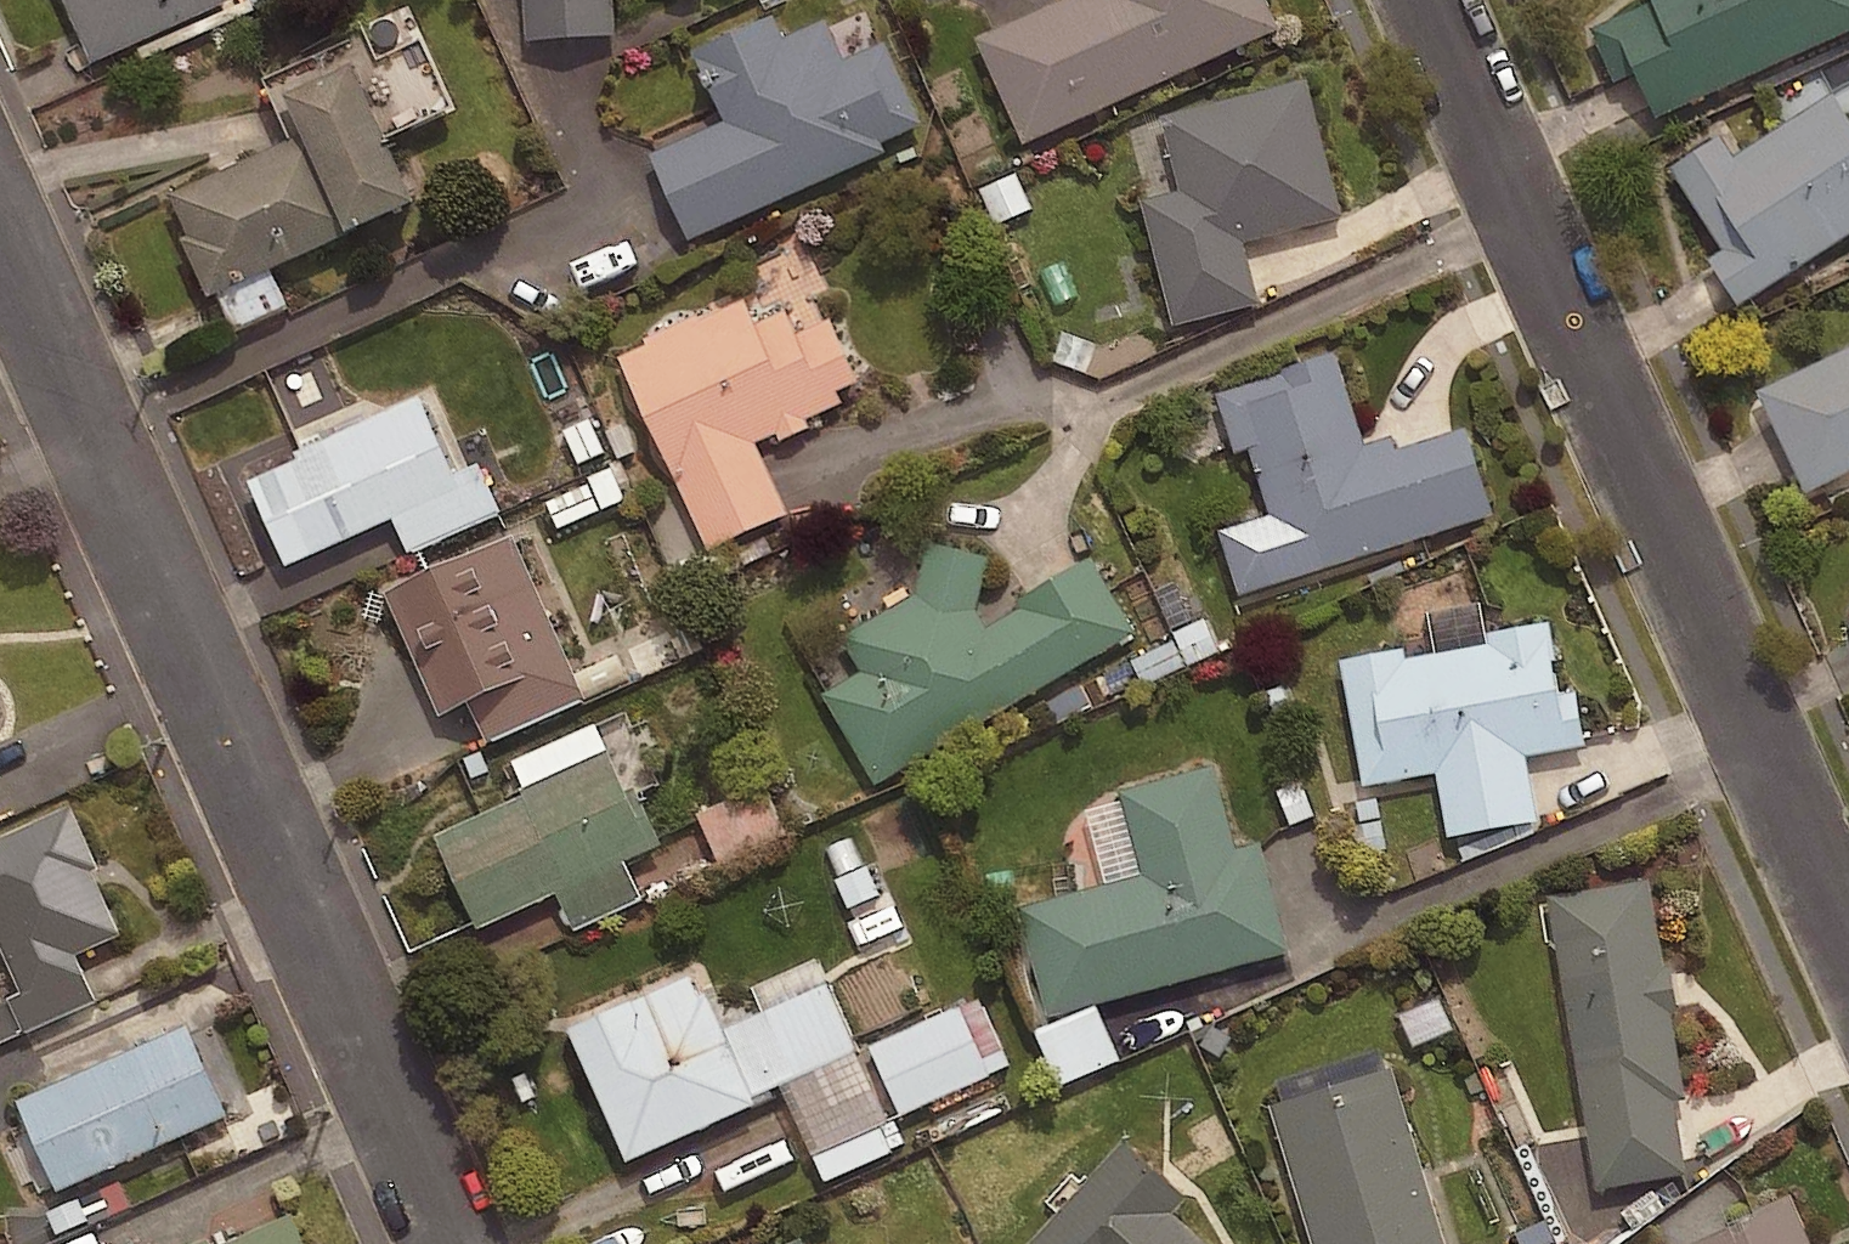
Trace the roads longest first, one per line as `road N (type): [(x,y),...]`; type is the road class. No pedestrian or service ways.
road 1 (residential): [(0,228),(453,1243)]
road 2 (residential): [(1425,0),(1848,944)]

